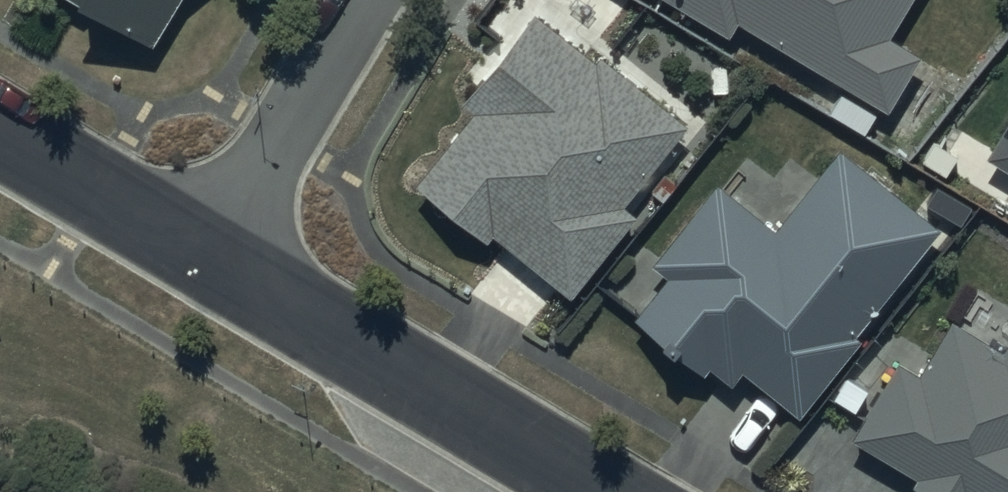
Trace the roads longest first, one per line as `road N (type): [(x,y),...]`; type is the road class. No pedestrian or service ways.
road 1 (residential): [(217,254),(611,491)]
road 2 (residential): [(217,254),(363,0)]
road 3 (residential): [(0,126),(217,254)]

